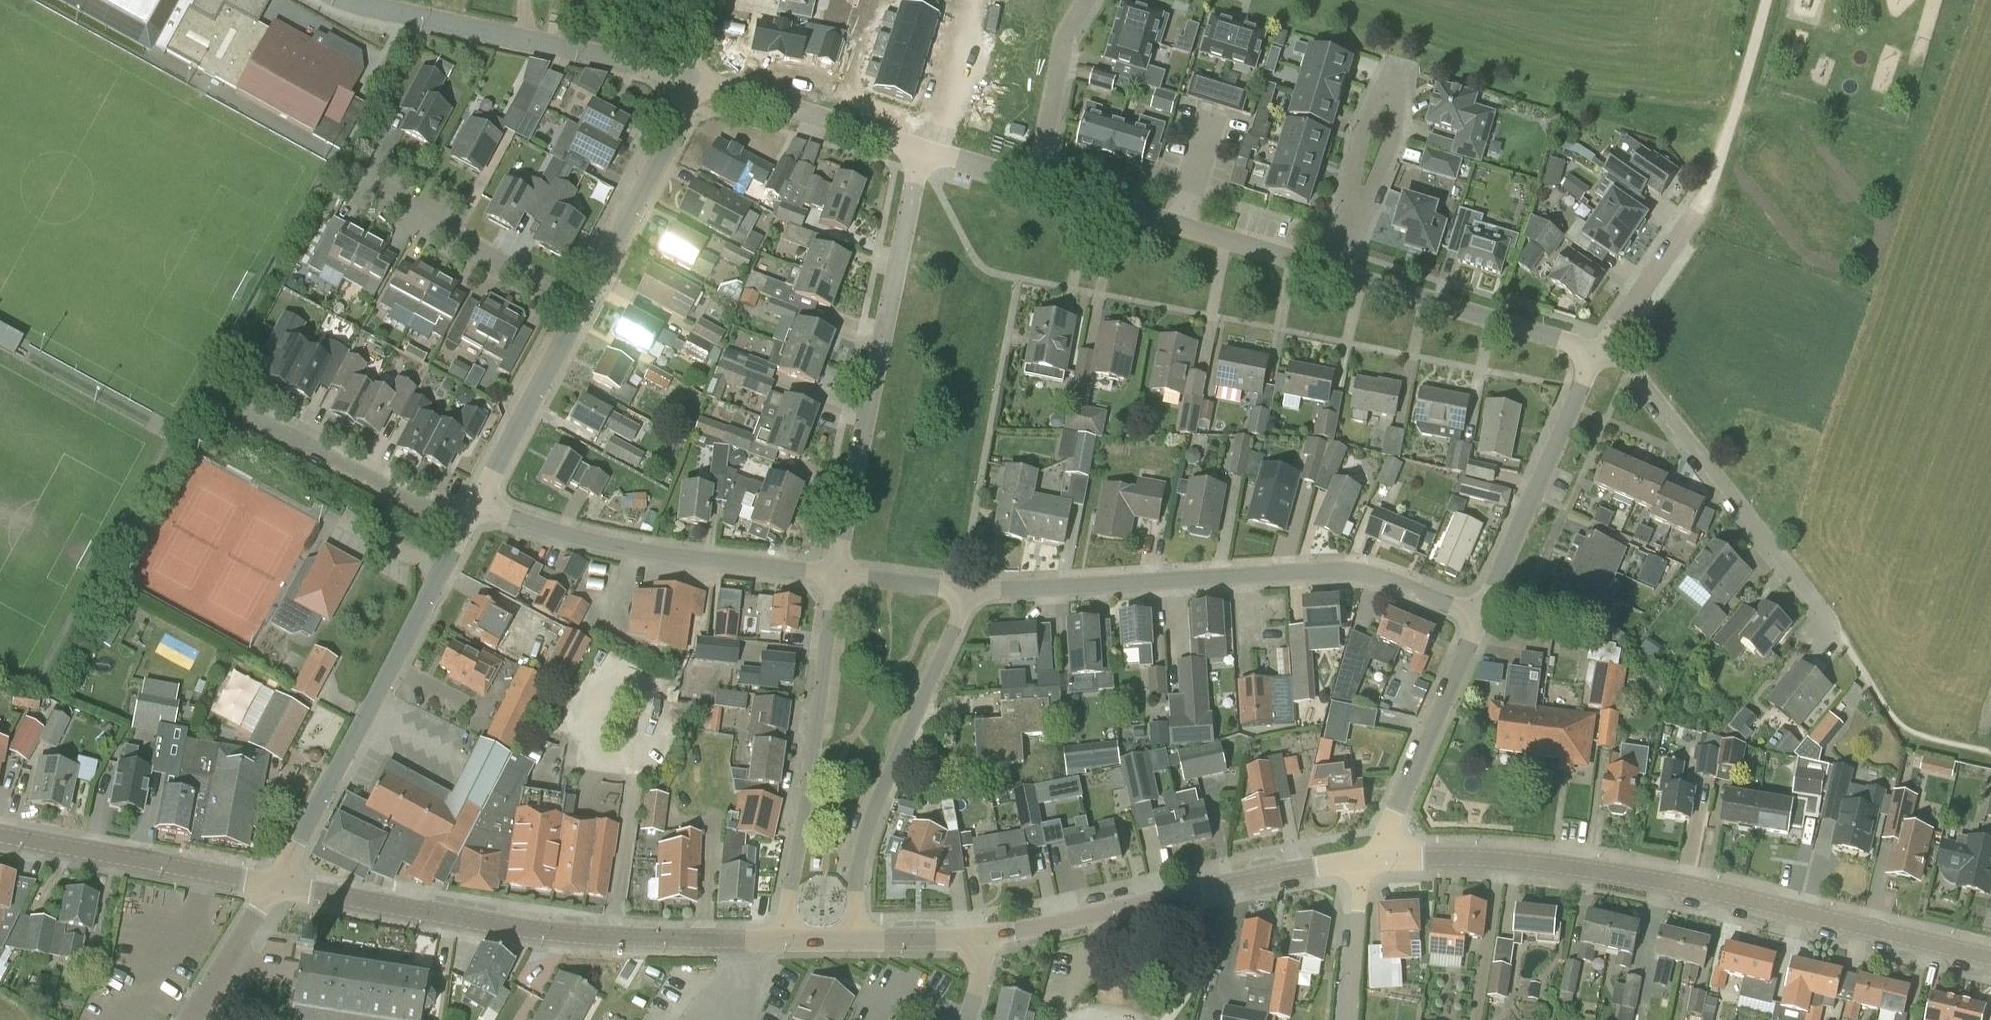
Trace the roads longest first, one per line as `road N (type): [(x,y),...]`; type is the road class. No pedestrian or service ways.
road 1 (tertiary): [(1990,959),(1611,871),(1521,860),(1377,858)]
road 2 (residential): [(1480,615),(1348,571),(969,591)]
road 3 (tertiary): [(782,941),(542,932),(274,884)]
road 4 (residential): [(1873,687),(1624,360),(1600,352)]
road 5 (residential): [(833,576),(921,150)]
road 6 (residential): [(274,884),(463,529)]
road 7 (tertiary): [(1359,860),(986,939)]
road 8 (residential): [(856,939),(868,832),(969,591)]
road 9 (residential): [(833,576),(782,941)]
road 10 (residential): [(833,576),(568,537),(476,505)]
road 11 (residential): [(688,76),(344,0)]
road 12 (residential): [(1338,274),(1039,181)]
road 13 (residential): [(1480,615),(1600,352)]
road 14 (tertiary): [(274,884),(0,835)]
road 15 (residential): [(1600,352),(1338,274)]
road 16 (residential): [(1377,858),(1480,615)]
road 17 (residential): [(463,529),(234,411)]
road 18 (residential): [(581,309),(672,131),(688,76)]
road 19 (residential): [(1354,216),(1391,138),(1395,78),(1360,135),(1354,173)]
road 20 (residential): [(921,150),(688,76)]
road 21 (residential): [(581,309),(371,196)]
road 22 (residential): [(476,505),(581,309)]
road 23 (track): [(1701,204),(1767,0)]
road 24 (residential): [(1039,181),(1066,34),(1086,0)]
road 25 (residential): [(1600,352),(1701,204)]
road 26 (tertiary): [(187,1019),(274,884)]
road 27 (residential): [(1359,860),(1351,1019)]
road 28 (residential): [(968,0),(954,77),(921,150)]
road 29 (residential): [(969,591),(833,576)]
road 30 (tertiary): [(986,939),(856,939)]
road 31 (residential): [(1039,181),(921,150)]

